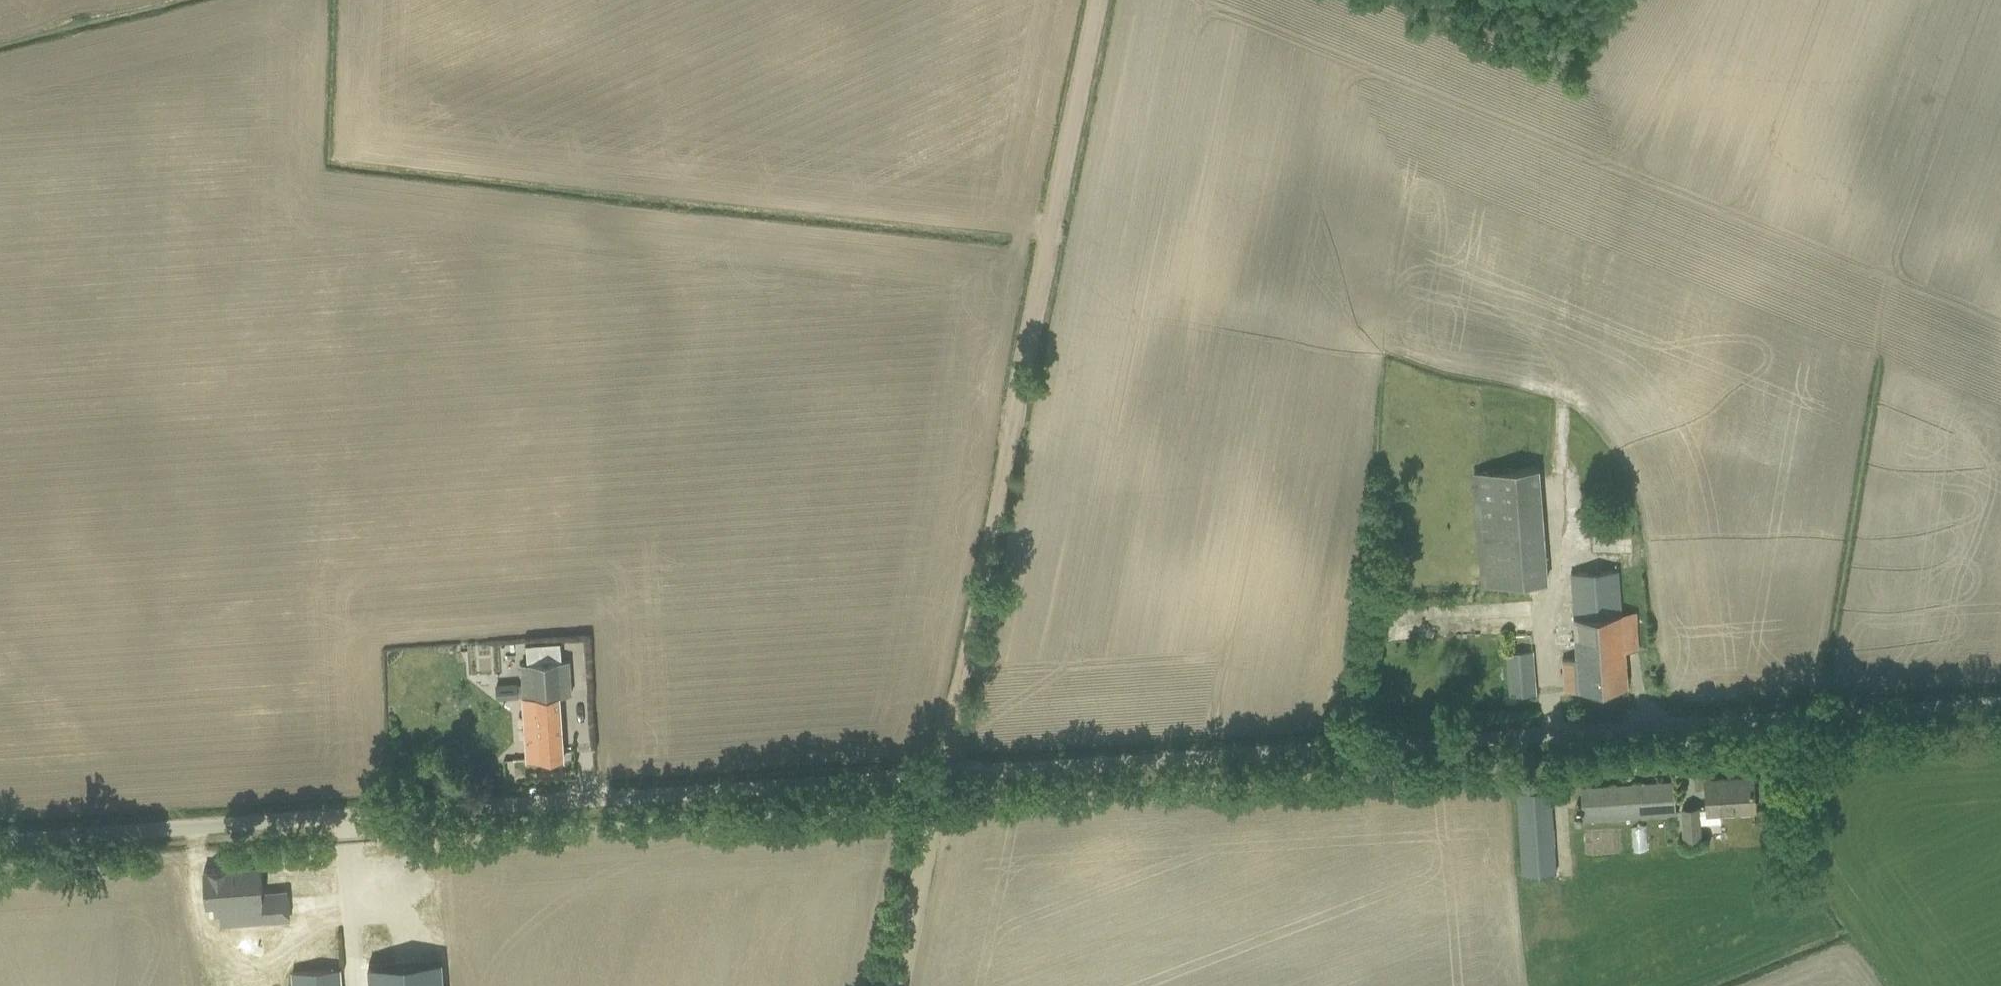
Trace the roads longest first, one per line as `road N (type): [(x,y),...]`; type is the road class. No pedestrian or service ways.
road 1 (unclassified): [(0,841),(2000,705)]
road 2 (track): [(1098,0),(896,985)]

